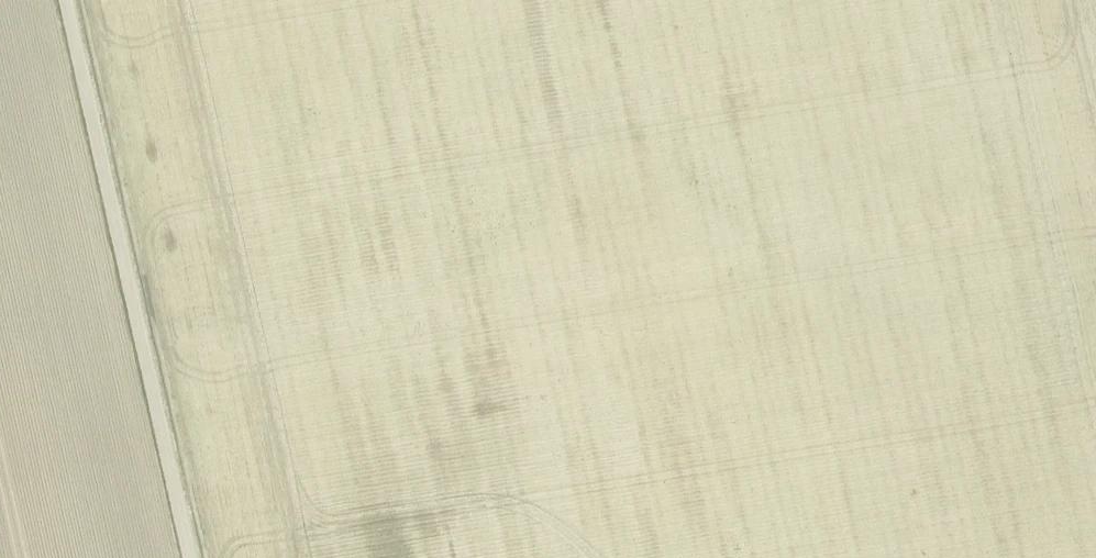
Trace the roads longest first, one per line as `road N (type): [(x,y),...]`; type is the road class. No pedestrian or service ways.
road 1 (track): [(191,557),(66,0)]

